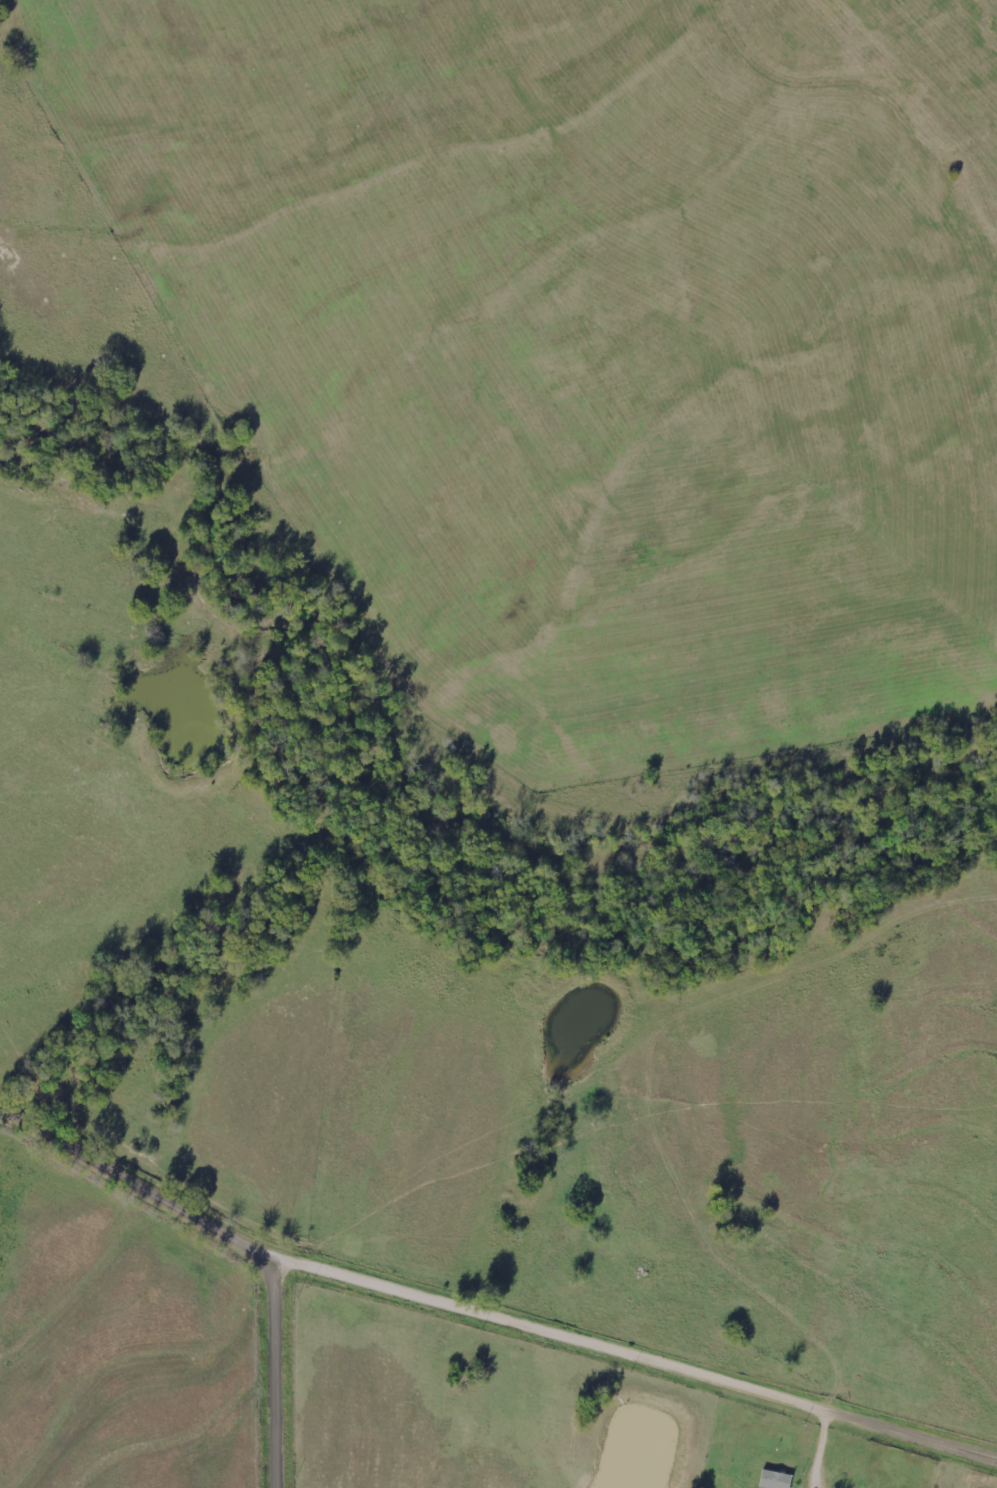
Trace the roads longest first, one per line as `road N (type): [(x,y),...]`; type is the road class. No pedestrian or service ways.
road 1 (residential): [(996,1457),(283,1259)]
road 2 (residential): [(283,1259),(0,1106)]
road 3 (residential): [(285,1487),(283,1259)]

